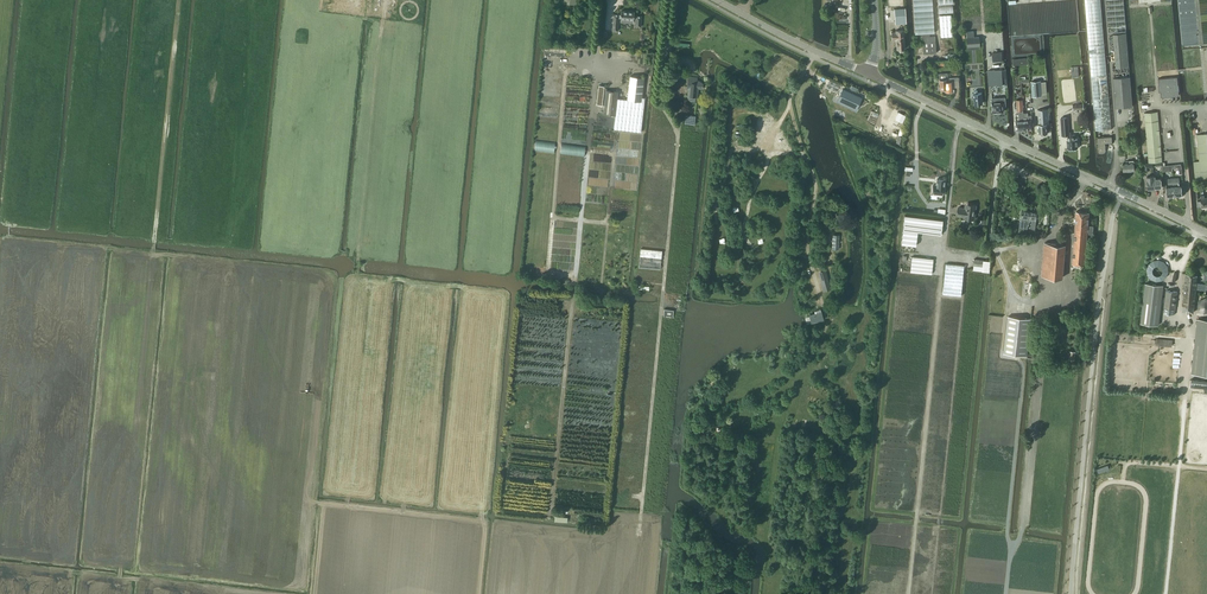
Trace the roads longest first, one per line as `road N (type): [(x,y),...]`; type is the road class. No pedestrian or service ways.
road 1 (track): [(551,511),(600,63),(644,65)]
road 2 (track): [(635,549),(678,136)]
road 3 (tertiary): [(1206,233),(867,73)]
road 4 (track): [(908,593),(942,258)]
road 5 (track): [(716,223),(730,153),(769,154),(744,224),(753,249)]
road 6 (track): [(790,105),(815,180),(808,249),(820,299)]
road 7 (tertiary): [(867,73),(718,0)]
road 8 (track): [(1115,134),(1104,0)]

